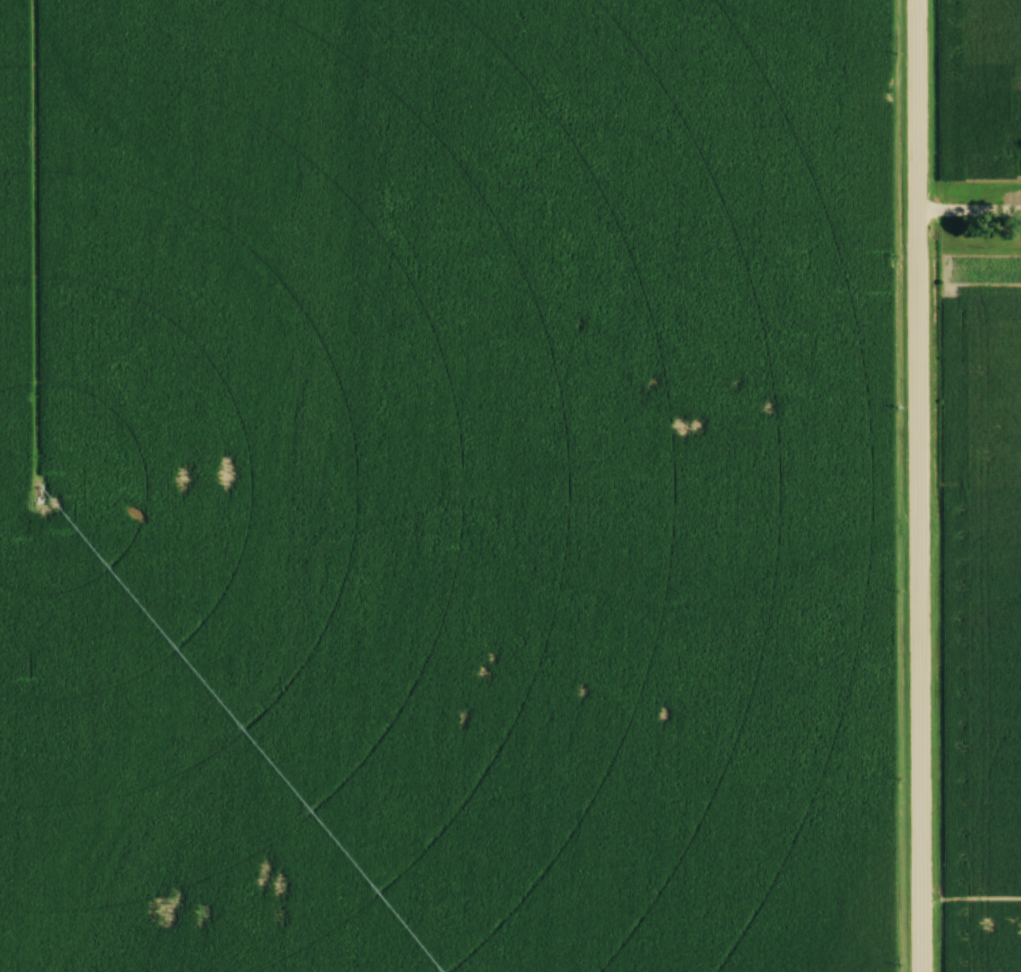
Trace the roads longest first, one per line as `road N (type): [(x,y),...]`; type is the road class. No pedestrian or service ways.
road 1 (tertiary): [(913,971),(907,0)]

